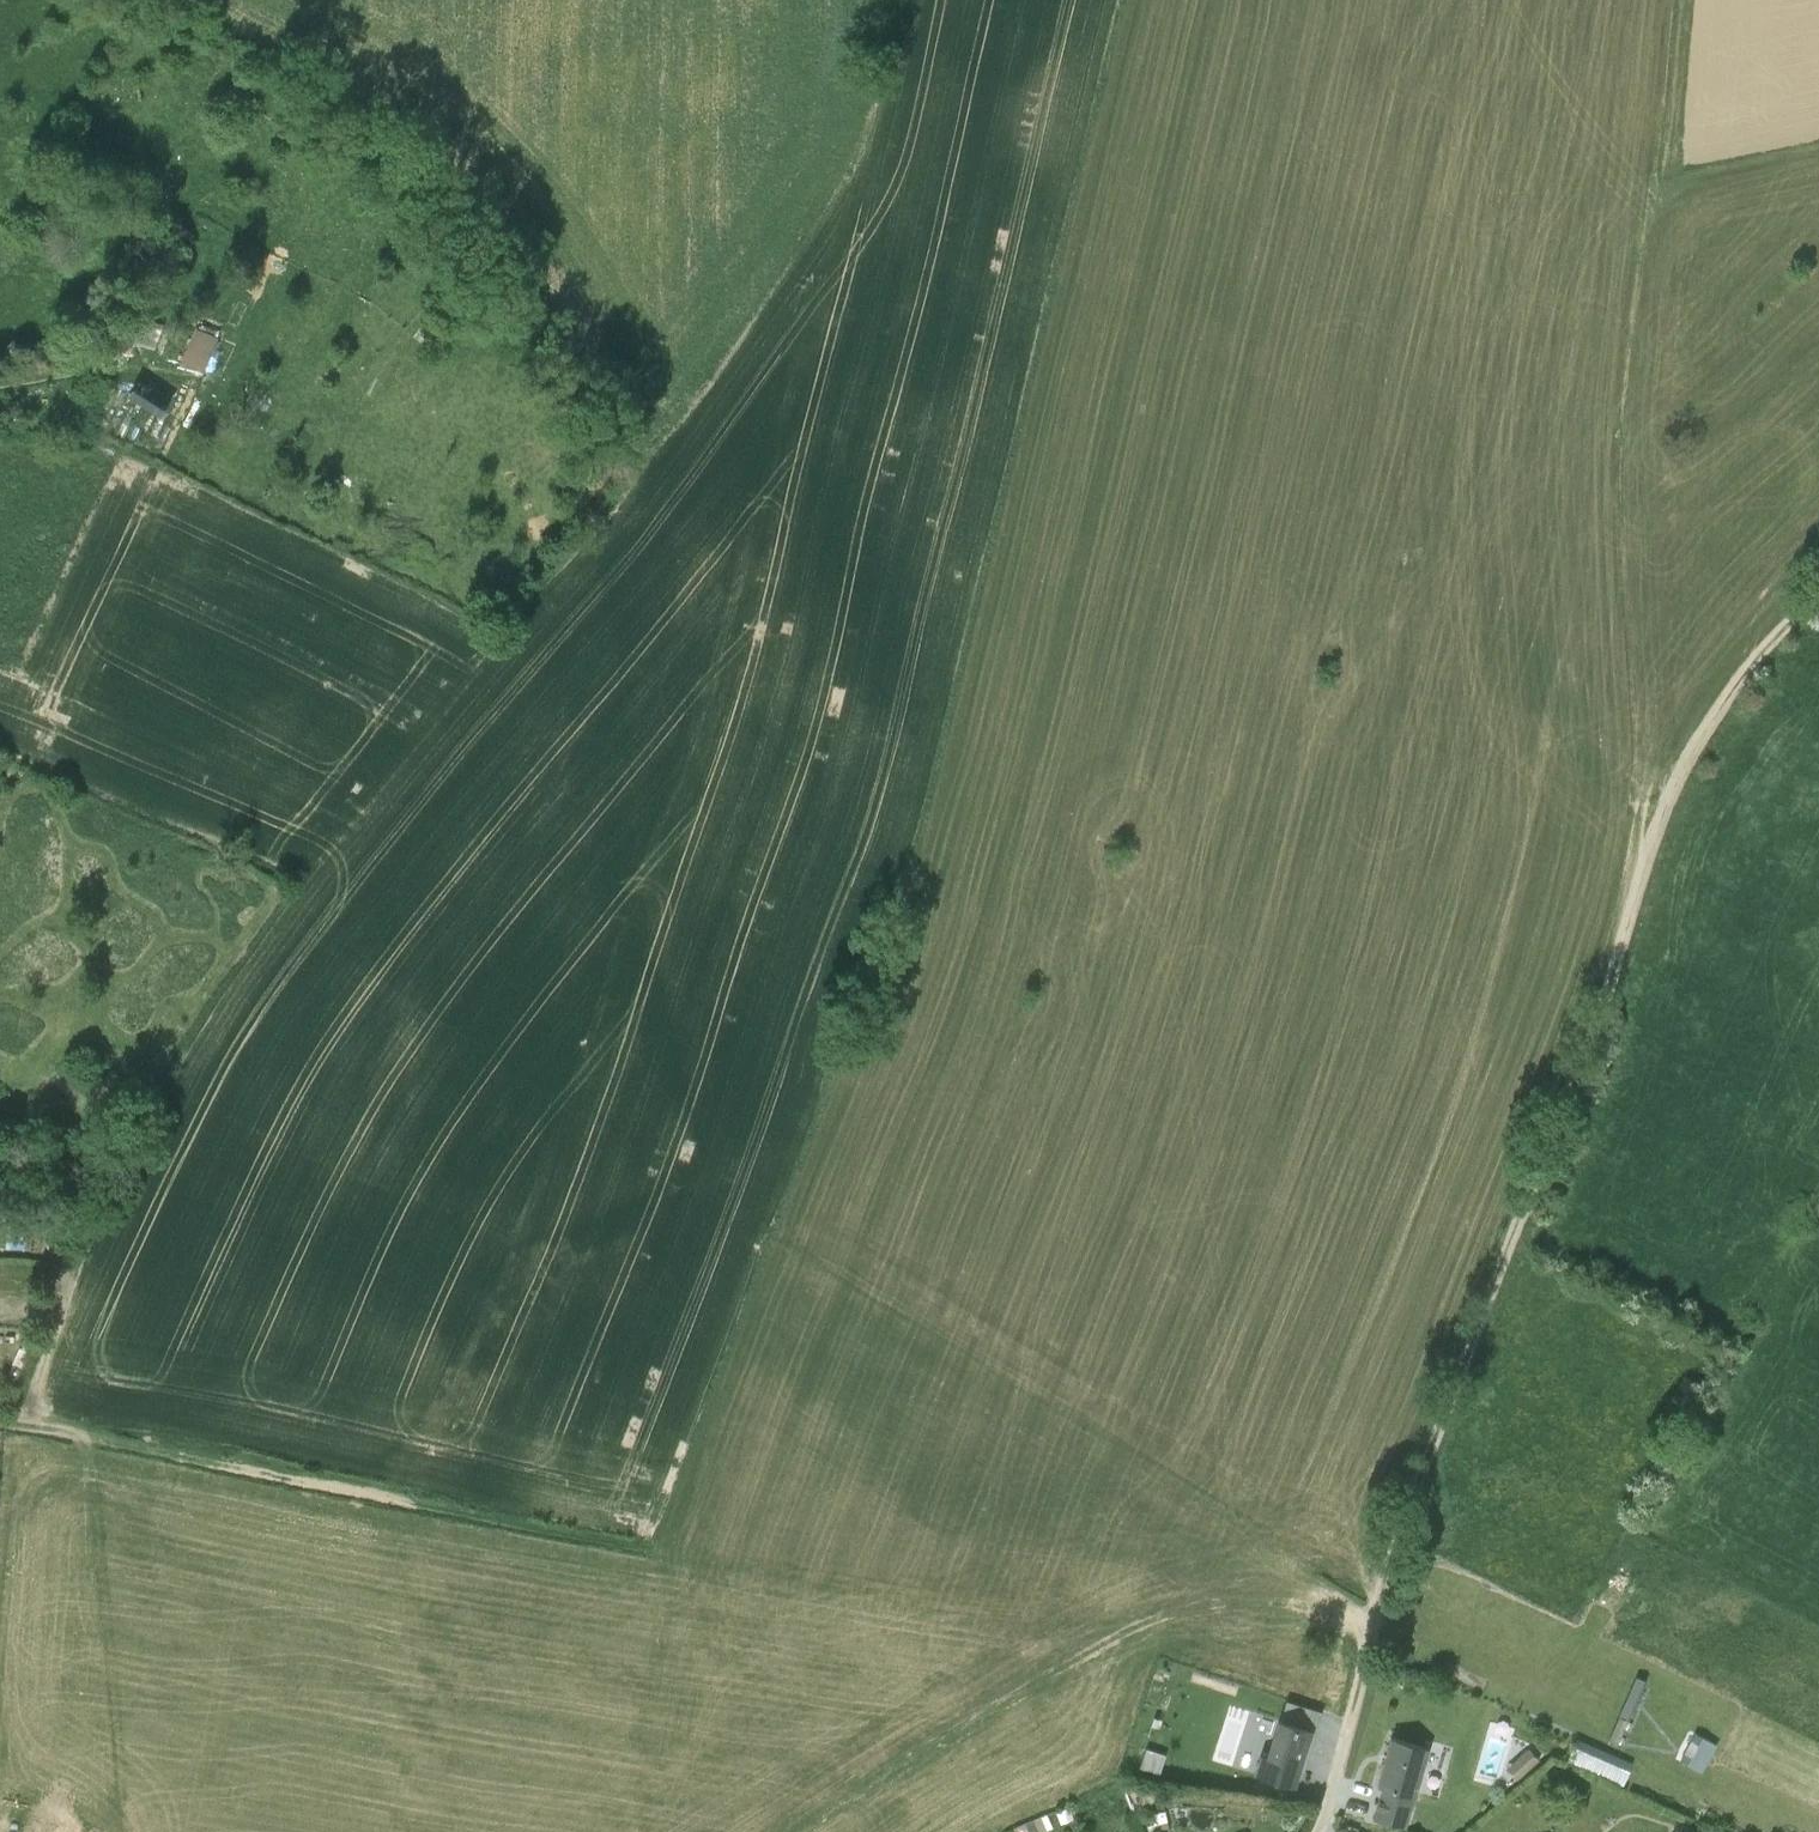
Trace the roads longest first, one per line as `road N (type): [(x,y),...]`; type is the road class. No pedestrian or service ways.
road 1 (track): [(1373,1608),(1503,1259),(1574,1096),(1663,792),(1737,677),(1818,595)]
road 2 (track): [(1346,1728),(1373,1608)]

